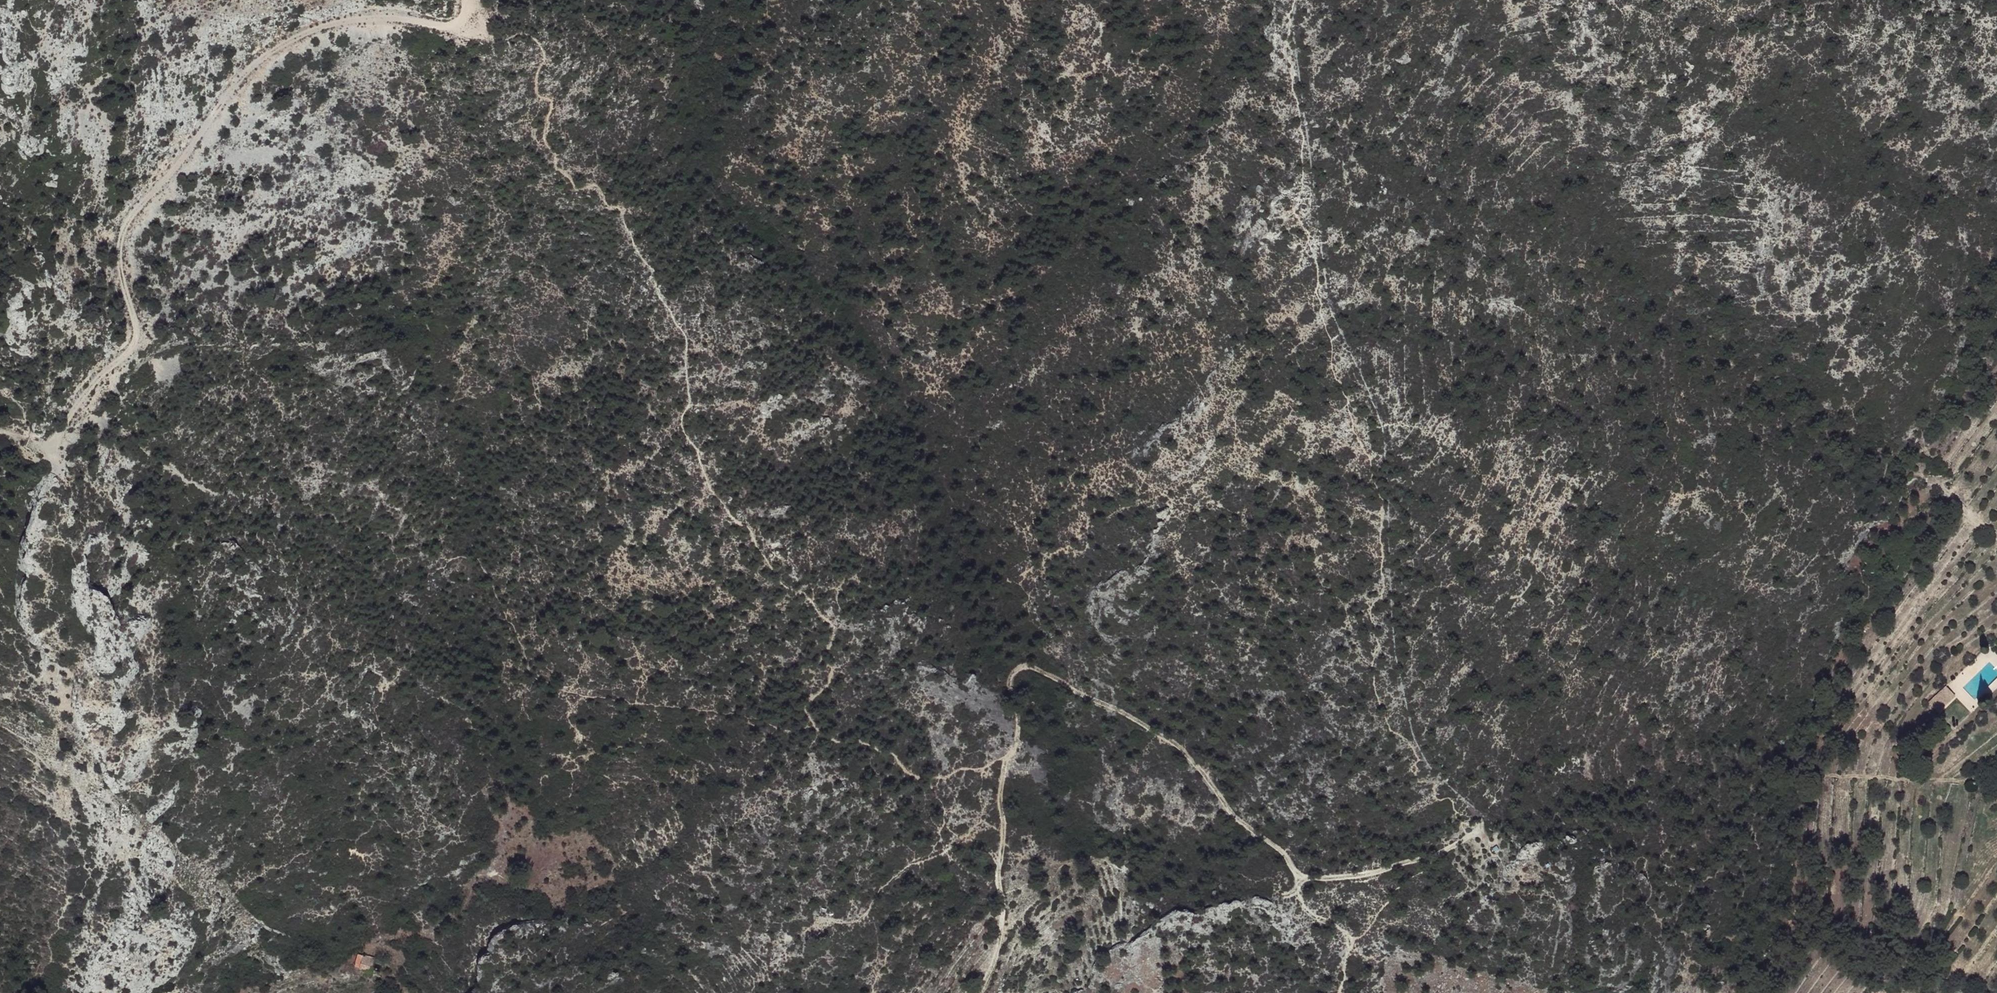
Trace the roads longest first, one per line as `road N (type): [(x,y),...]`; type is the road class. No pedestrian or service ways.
road 1 (track): [(0,437),(45,444),(134,341),(110,239),(247,71),(359,16),(470,31),(462,0)]

